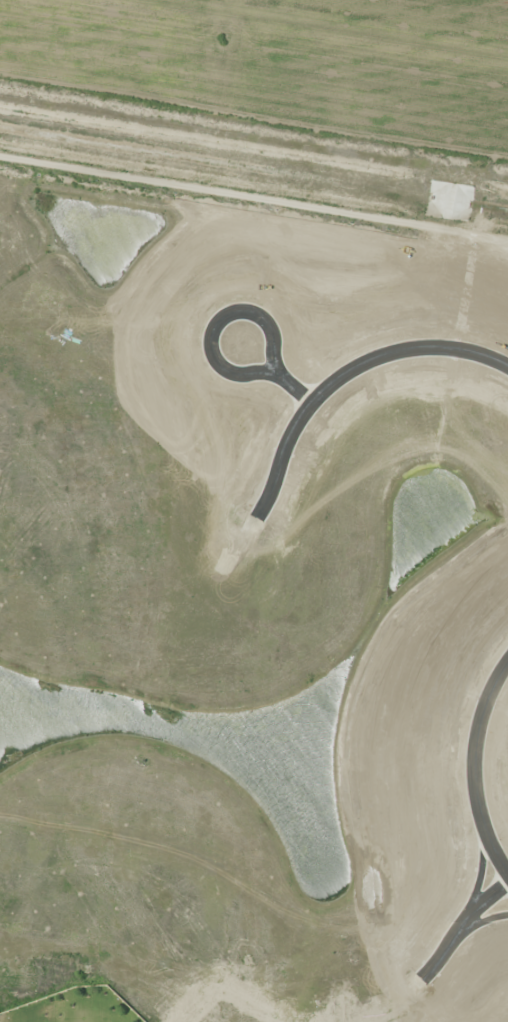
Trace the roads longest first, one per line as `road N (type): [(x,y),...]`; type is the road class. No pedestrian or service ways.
road 1 (residential): [(507,366),(466,351),(408,348),(344,372),(295,424),(265,504),(239,543)]
road 2 (residential): [(310,401),(277,375),(273,333),(259,311),(235,308),(217,319),(211,345),(224,369),(277,375)]
road 3 (residential): [(507,876),(473,785),(481,713),(507,658)]

